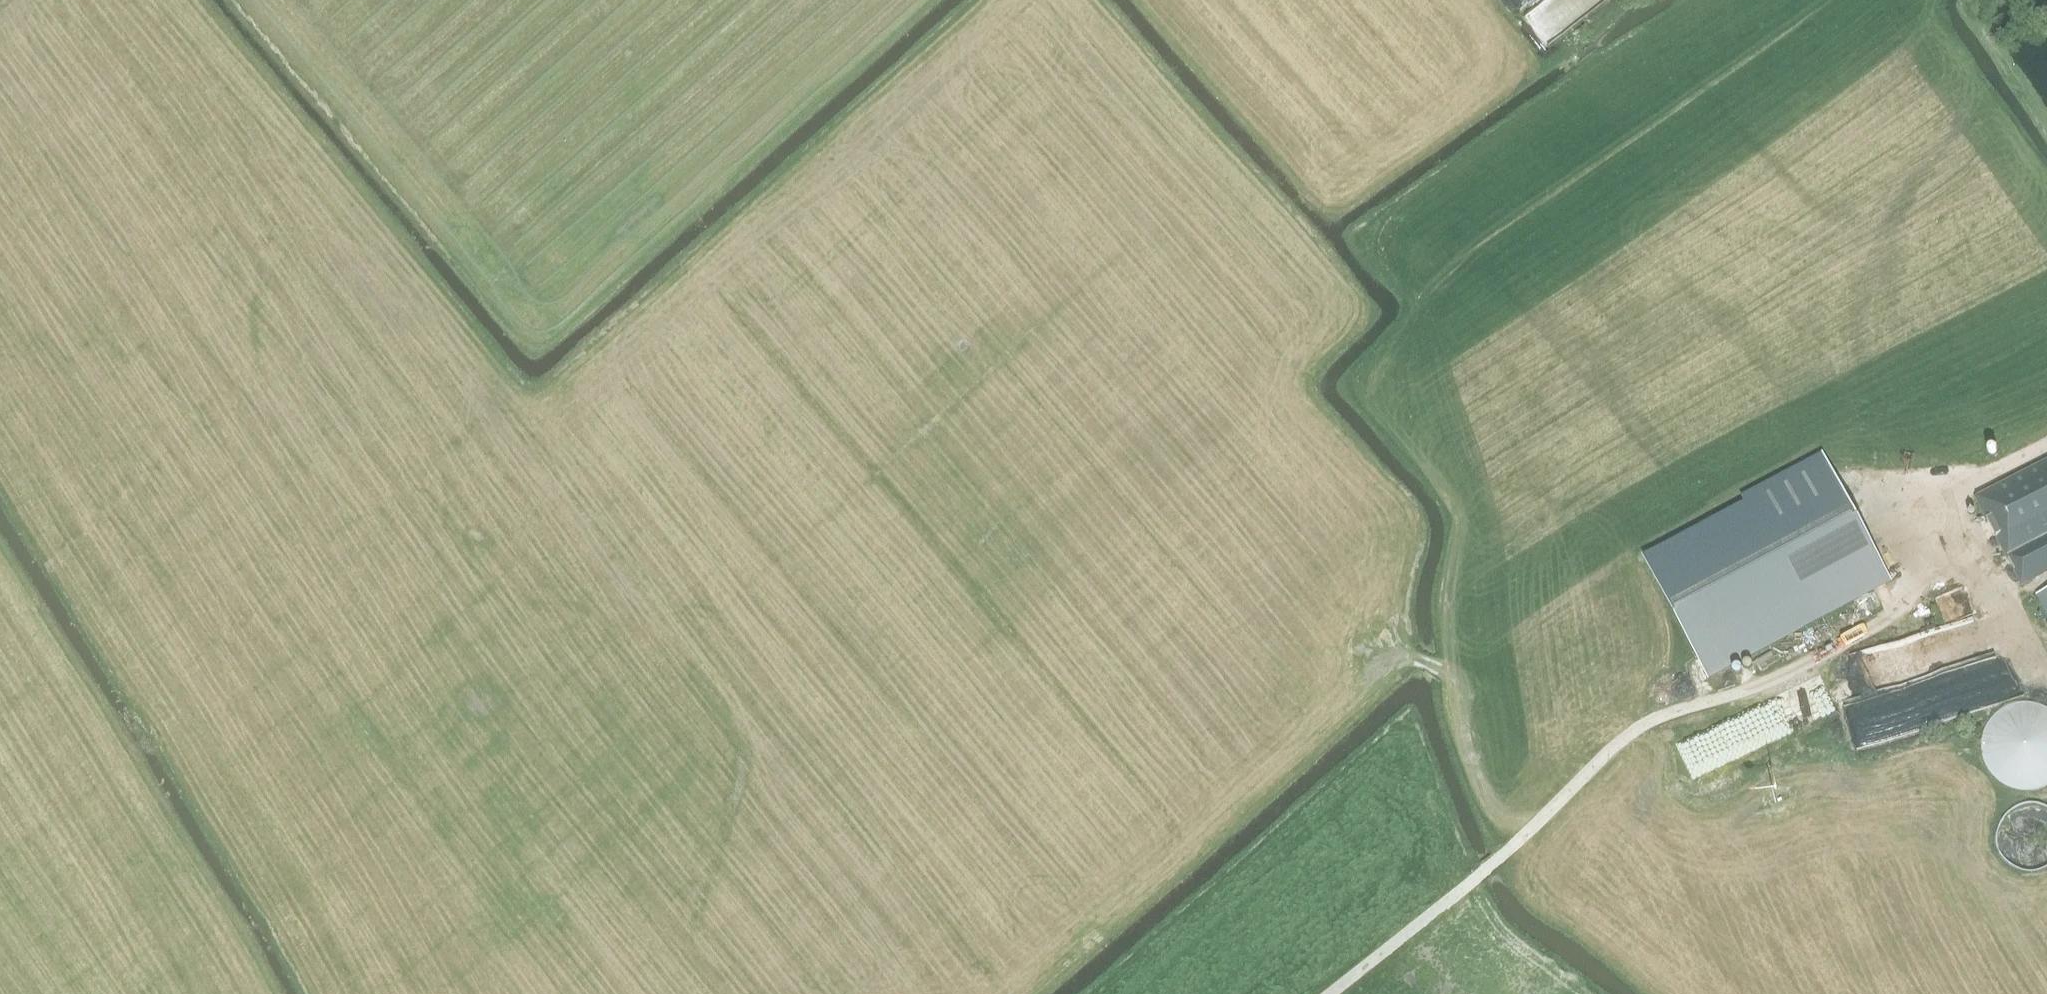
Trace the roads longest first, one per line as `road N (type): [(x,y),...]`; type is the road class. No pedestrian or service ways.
road 1 (track): [(1993,473),(1943,499),(1966,551),(1899,609),(1736,690),(1631,729),(1505,850),(1325,993)]

